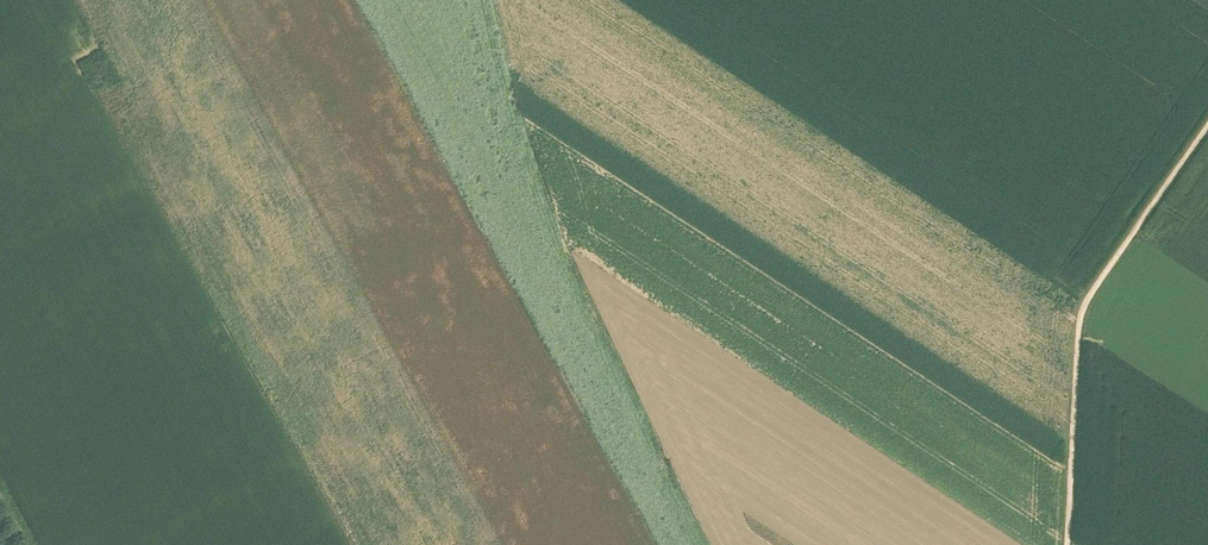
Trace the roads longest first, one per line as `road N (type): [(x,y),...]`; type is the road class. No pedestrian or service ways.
road 1 (track): [(1068,544),(1080,318),(1207,130)]

